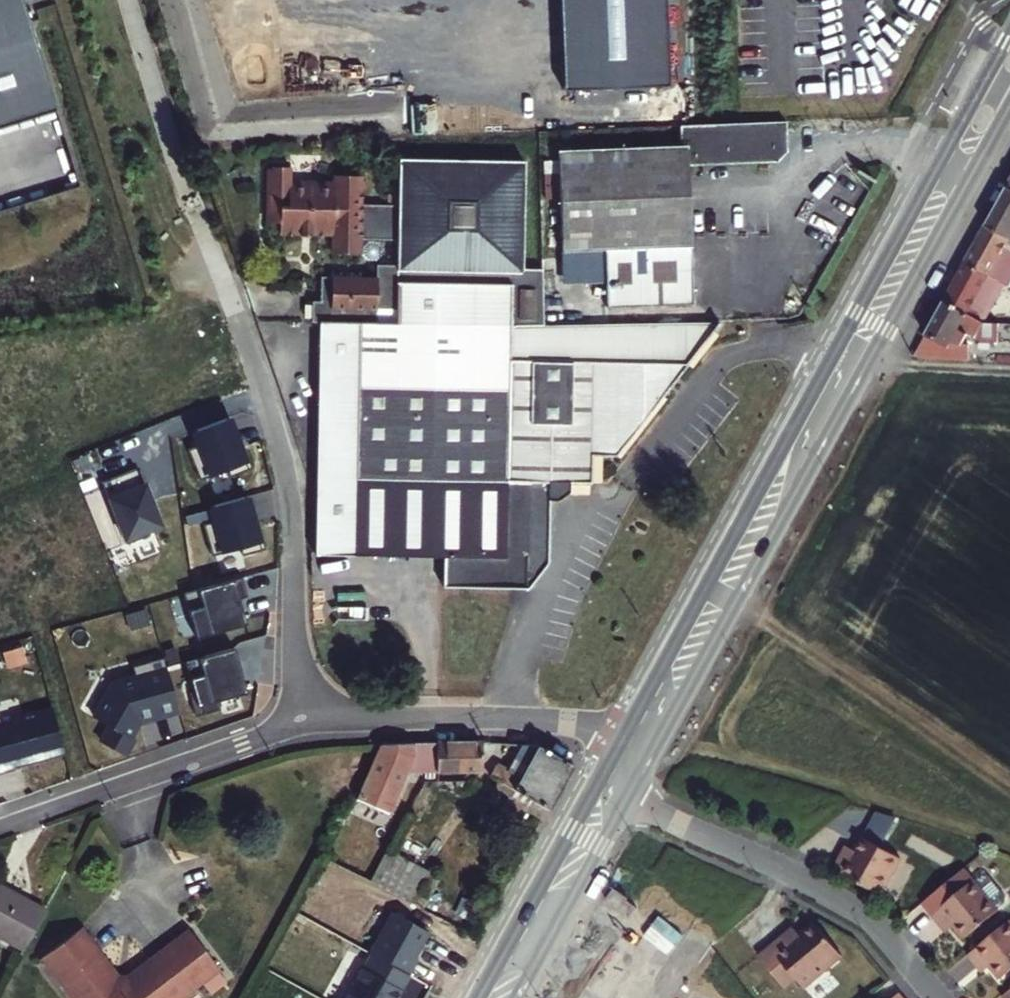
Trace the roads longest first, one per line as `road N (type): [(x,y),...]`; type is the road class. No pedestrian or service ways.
road 1 (secondary): [(1009,32),(621,740)]
road 2 (secondary): [(650,757),(1009,105)]
road 3 (residential): [(0,829),(313,724),(561,724),(621,740)]
road 4 (residential): [(626,801),(848,904),(937,997)]
road 5 (secondary): [(621,740),(477,997)]
road 6 (secondary): [(517,997),(626,801)]

